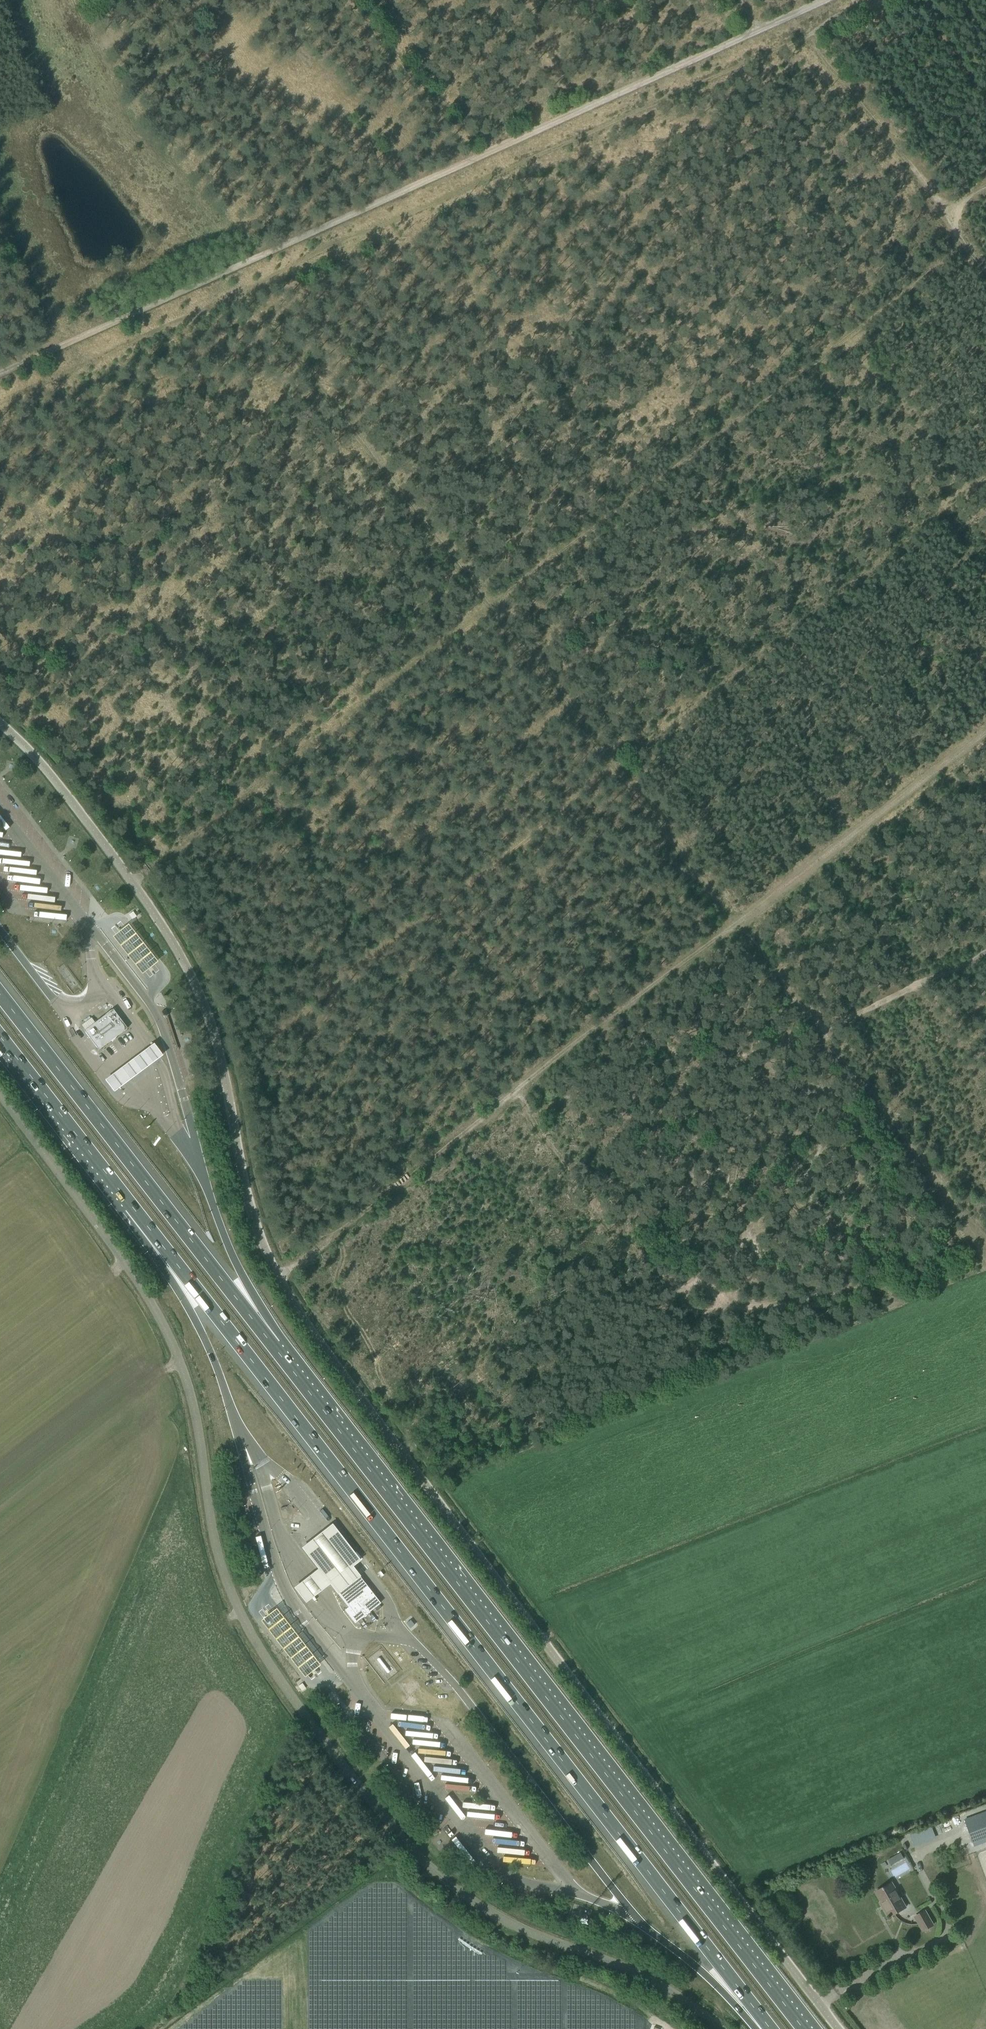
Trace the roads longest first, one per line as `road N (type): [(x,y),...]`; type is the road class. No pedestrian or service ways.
road 1 (unclassified): [(843,2028),(309,1328),(258,1230),(204,994),(132,876),(0,724)]
road 2 (unclassified): [(716,2028),(637,1974),(494,1918),(445,1880),(400,1838),(297,1706),(257,1644),(220,1562),(191,1392),(171,1340),(149,1296),(0,1097)]
road 3 (track): [(963,201),(951,256),(135,881)]
road 4 (motorway): [(131,1205),(771,2028)]
road 5 (motorway): [(804,2028),(273,1346)]
road 6 (track): [(246,291),(734,922)]
road 7 (track): [(809,37),(246,291)]
road 8 (track): [(888,1117),(813,1162),(814,1230),(837,1229),(859,1214),(887,1219),(933,1234),(933,1256),(802,1300),(691,1313),(682,1292),(711,1288),(717,1297)]
road 9 (track): [(734,922),(278,1276)]
road 10 (motorway): [(273,1346),(0,994)]
road 11 (track): [(876,0),(809,37),(985,272)]
road 12 (track): [(985,951),(818,1028),(734,922)]
road 13 (track): [(985,732),(734,922)]
road 14 (track): [(818,1028),(985,1250)]
road 15 (track): [(246,291),(0,401)]
road 16 (track): [(516,1094),(614,1235),(682,1292)]
road 17 (motorway): [(131,1205),(208,1346),(235,1422)]
road 18 (motorway): [(0,1037),(131,1205)]
road 19 (motorway): [(273,1346),(216,1212)]
road 20 (motorway): [(663,1940),(766,2028)]

